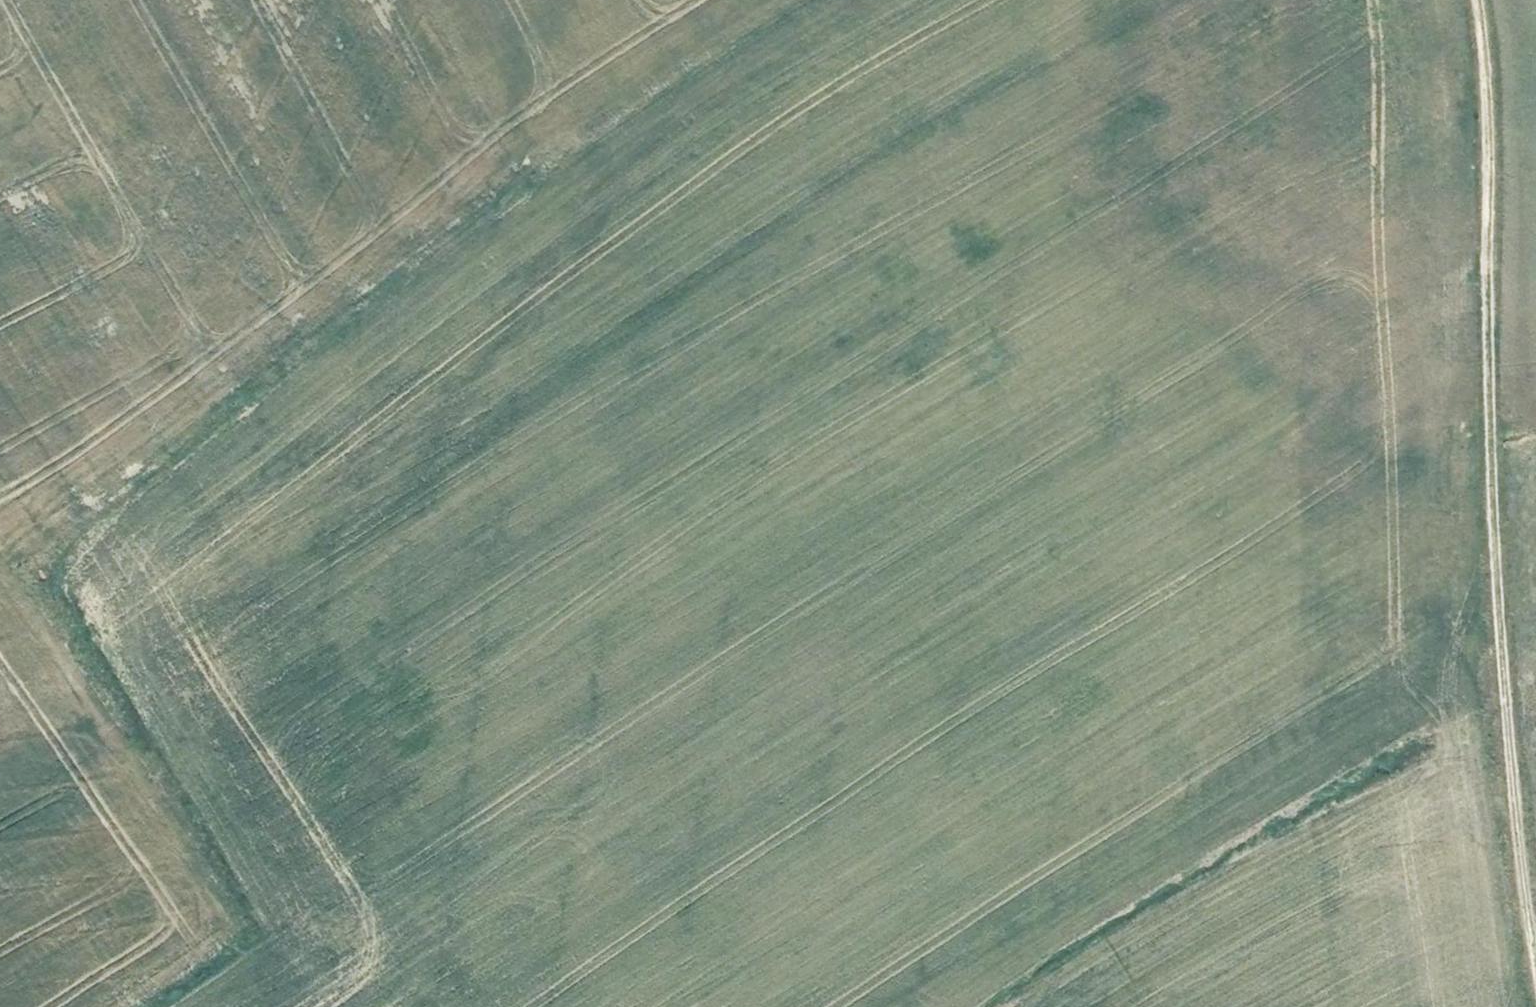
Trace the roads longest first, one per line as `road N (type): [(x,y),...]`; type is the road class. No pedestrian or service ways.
road 1 (track): [(1478,0),(1497,587),(1535,966)]

